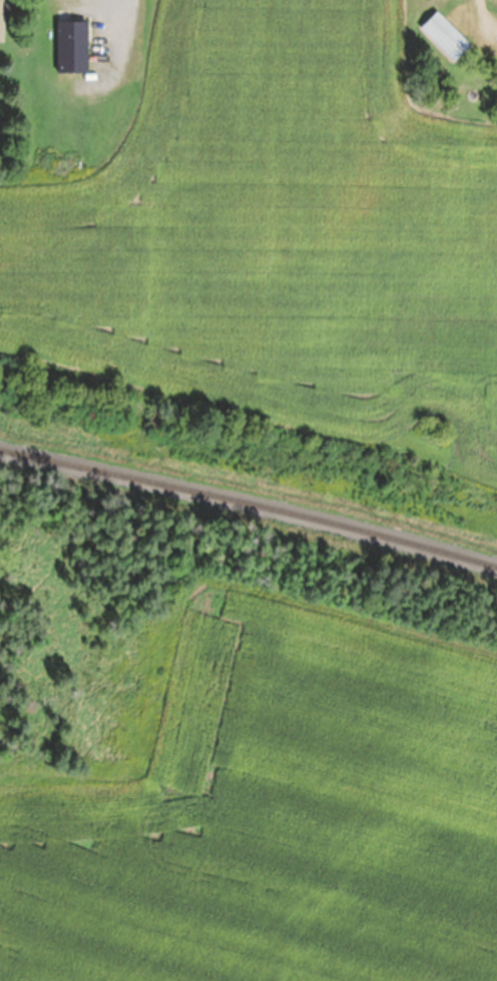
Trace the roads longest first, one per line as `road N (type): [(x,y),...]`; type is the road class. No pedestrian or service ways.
road 1 (track): [(496,920),(324,836),(87,782),(0,782)]

